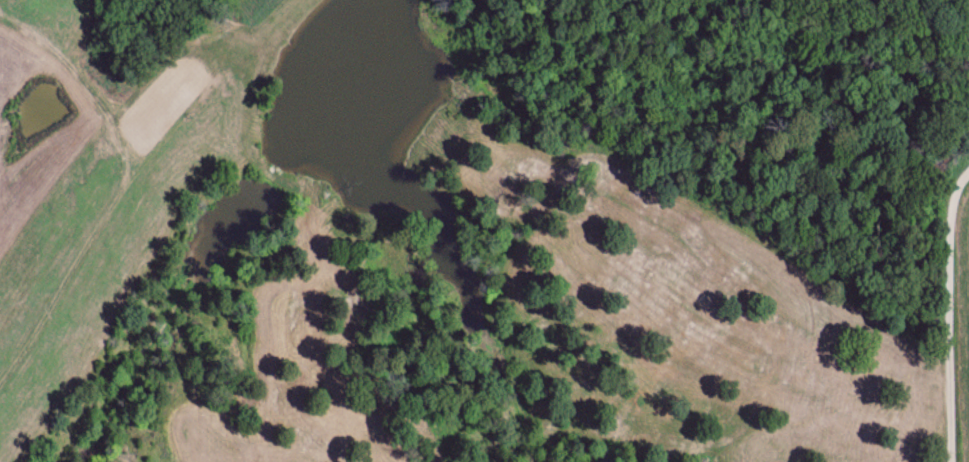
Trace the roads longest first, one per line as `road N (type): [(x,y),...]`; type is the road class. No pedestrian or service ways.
road 1 (residential): [(951,461),(946,219),(957,178),(968,172)]

